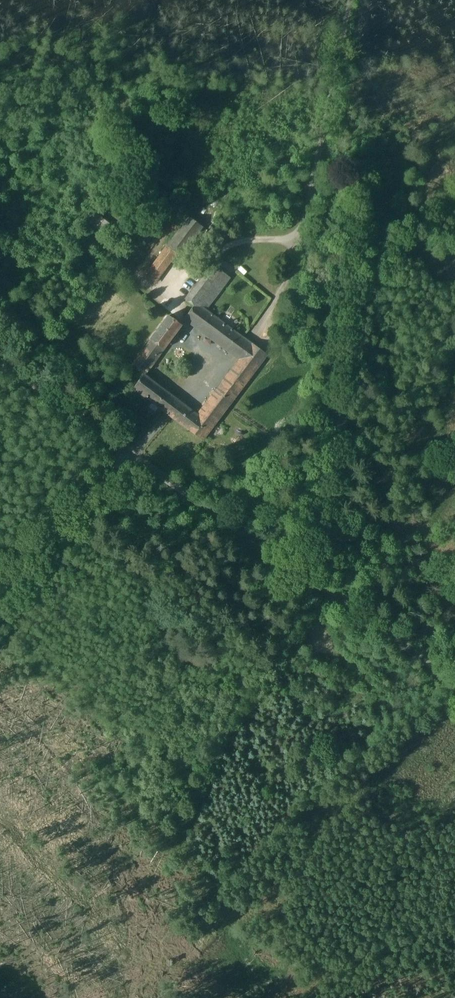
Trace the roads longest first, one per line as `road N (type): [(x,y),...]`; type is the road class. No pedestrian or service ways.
road 1 (residential): [(454,680),(0,363)]
road 2 (residential): [(352,0),(317,198),(297,244)]
road 3 (track): [(0,583),(132,456)]

